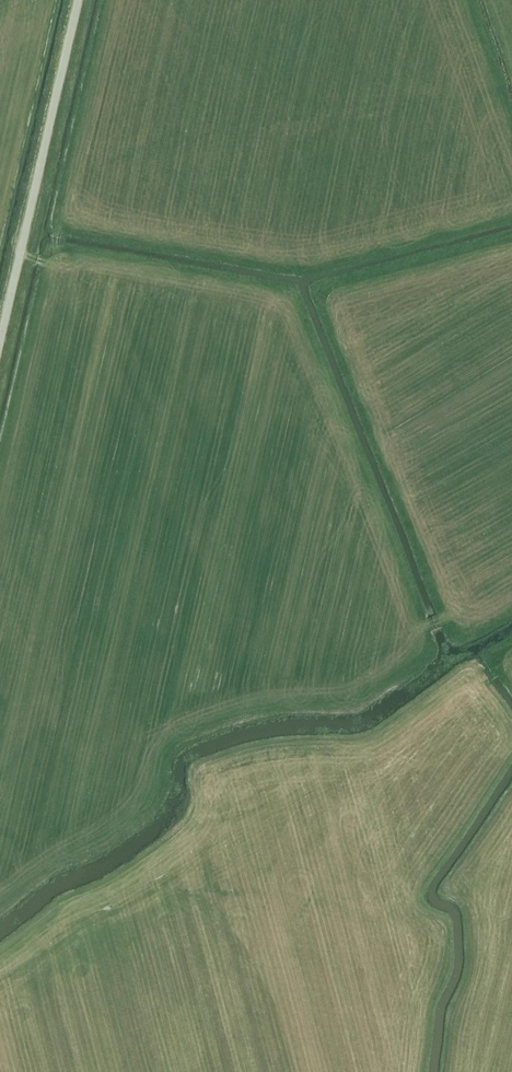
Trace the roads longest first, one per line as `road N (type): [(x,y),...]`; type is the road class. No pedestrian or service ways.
road 1 (tertiary): [(0,341),(78,0)]

